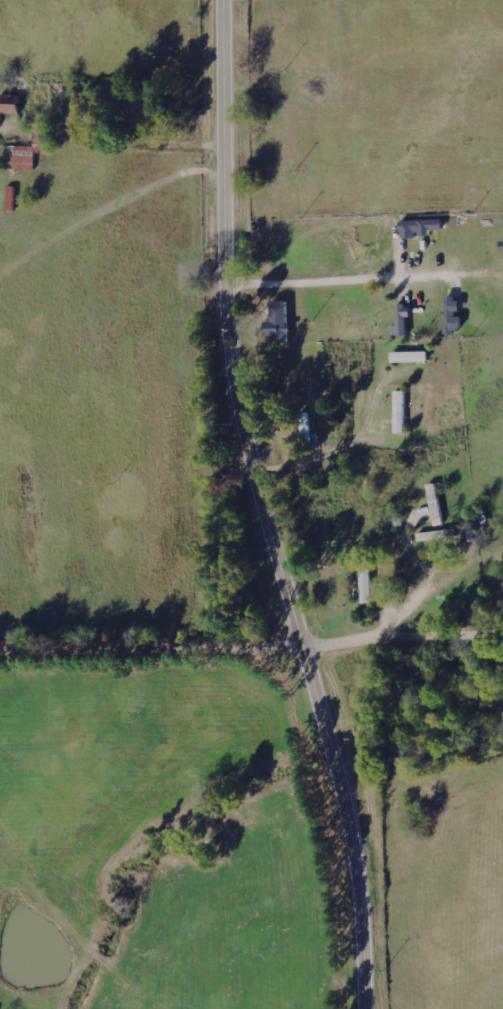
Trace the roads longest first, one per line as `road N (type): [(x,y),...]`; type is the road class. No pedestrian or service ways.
road 1 (secondary): [(369,1008),(362,882),(337,744),(266,495),(237,354),(228,0)]
road 2 (residential): [(502,636),(401,647),(330,647),(311,639),(301,649),(277,650),(0,651)]

